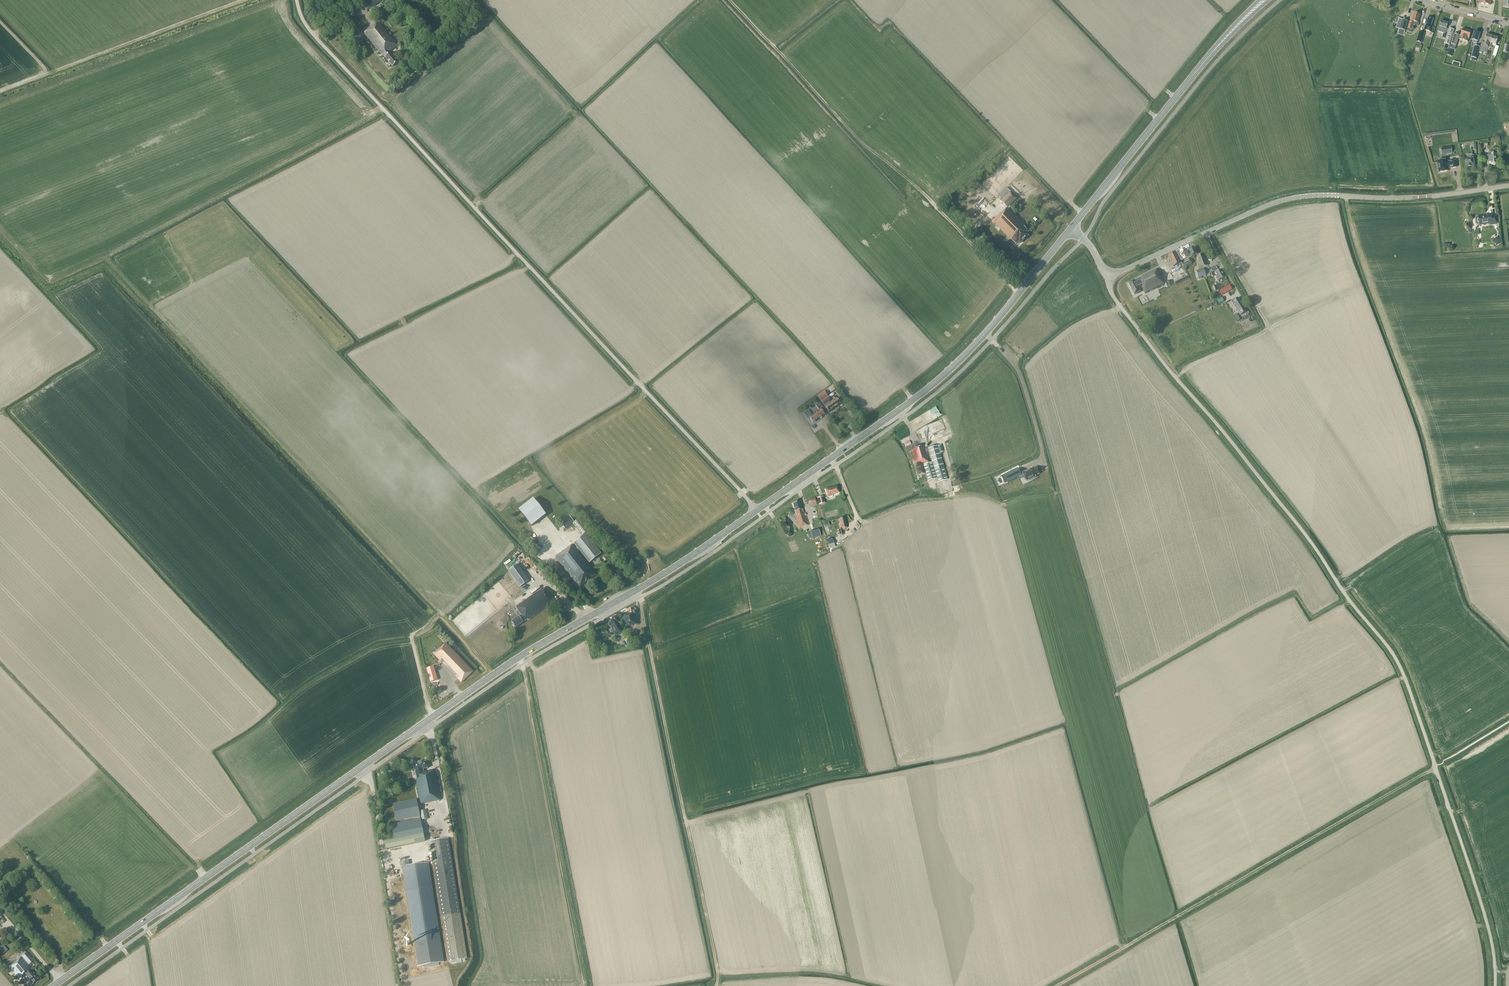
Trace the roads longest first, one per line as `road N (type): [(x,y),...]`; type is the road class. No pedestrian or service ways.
road 1 (primary): [(55,985),(493,674),(756,510)]
road 2 (unclassified): [(1495,985),(1480,900),(1397,662),(1116,301),(1107,277)]
road 3 (unclassified): [(756,510),(315,37),(297,0)]
road 4 (track): [(405,577),(107,259),(50,282),(0,229)]
road 5 (track): [(1435,766),(1057,985)]
road 6 (track): [(716,985),(686,824),(952,766)]
road 7 (primary): [(756,510),(938,379),(1070,228)]
road 8 (tertiary): [(1107,277),(1286,200),(1418,198),(1508,186)]
road 9 (track): [(245,0),(0,91)]
road 10 (track): [(686,824),(637,589)]
road 11 (primary): [(1070,228),(1212,52)]
road 12 (track): [(405,577),(497,680)]

